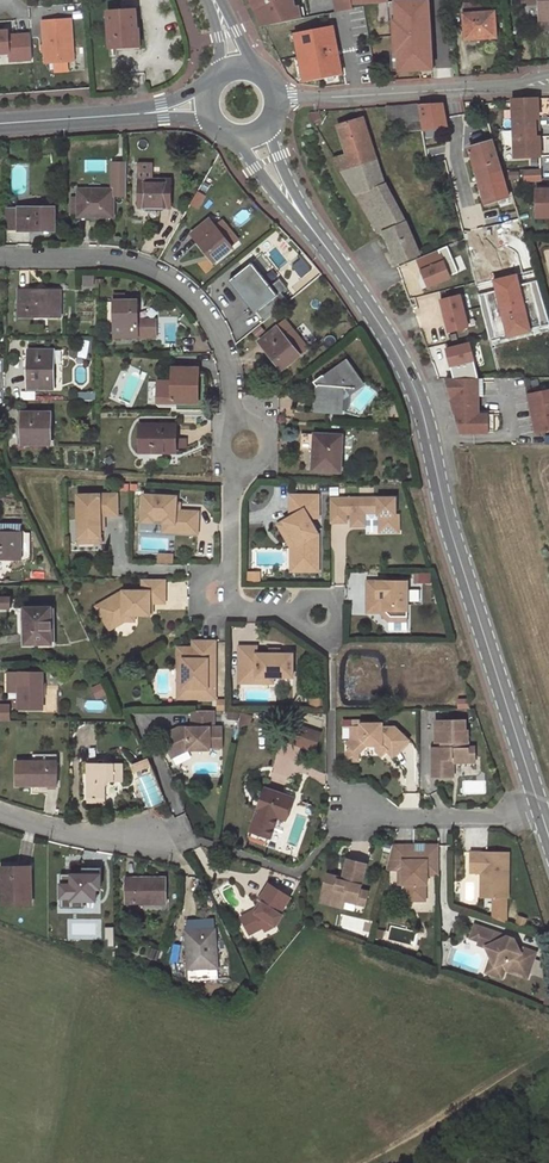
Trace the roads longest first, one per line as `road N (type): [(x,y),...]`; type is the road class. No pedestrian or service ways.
road 1 (secondary): [(540,812),(446,515),(423,411),(373,311),(305,219)]
road 2 (residential): [(317,615),(228,606),(231,476),(242,446),(232,371),(215,329),(190,294),(135,264),(0,258)]
road 3 (residential): [(510,83),(279,100)]
road 4 (residential): [(350,811),(540,812)]
road 5 (residential): [(0,811),(84,836),(155,840)]
road 6 (secondary): [(136,115),(0,124)]

